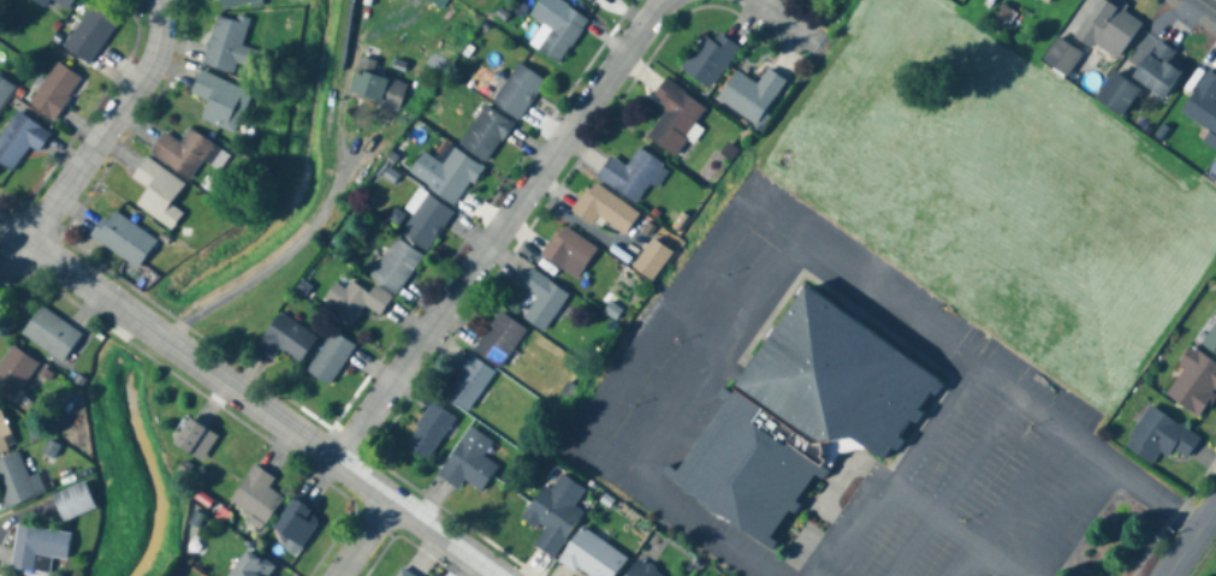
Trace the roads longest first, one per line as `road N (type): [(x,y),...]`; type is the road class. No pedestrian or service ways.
road 1 (residential): [(496,575),(0,221)]
road 2 (residential): [(338,462),(651,19),(689,0)]
road 3 (residential): [(32,244),(156,55),(160,0)]

